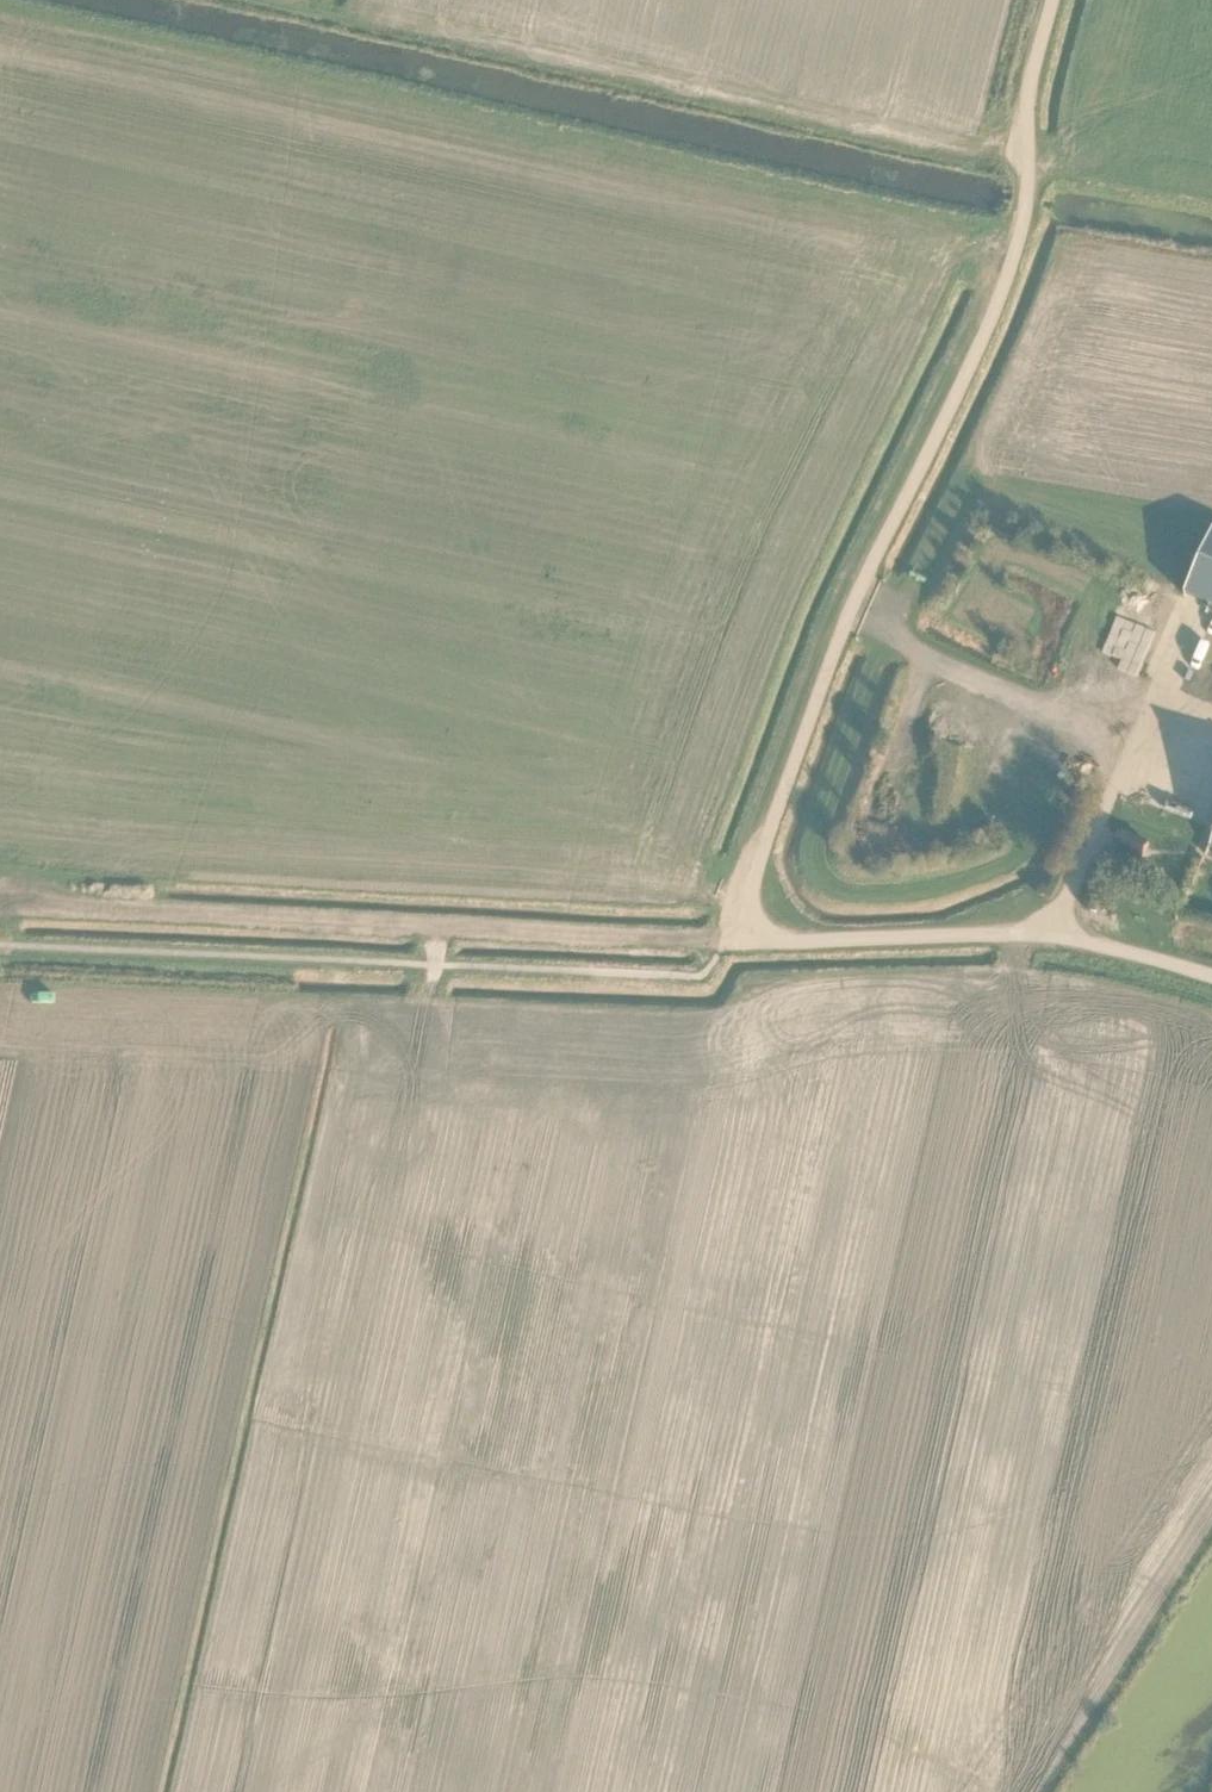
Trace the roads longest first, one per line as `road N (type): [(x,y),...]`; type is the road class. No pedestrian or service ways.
road 1 (unclassified): [(1211,978),(1062,936),(735,938),(851,613),(1004,292),(1027,196),(1032,82),(1053,0)]
road 2 (track): [(735,938),(0,905)]

